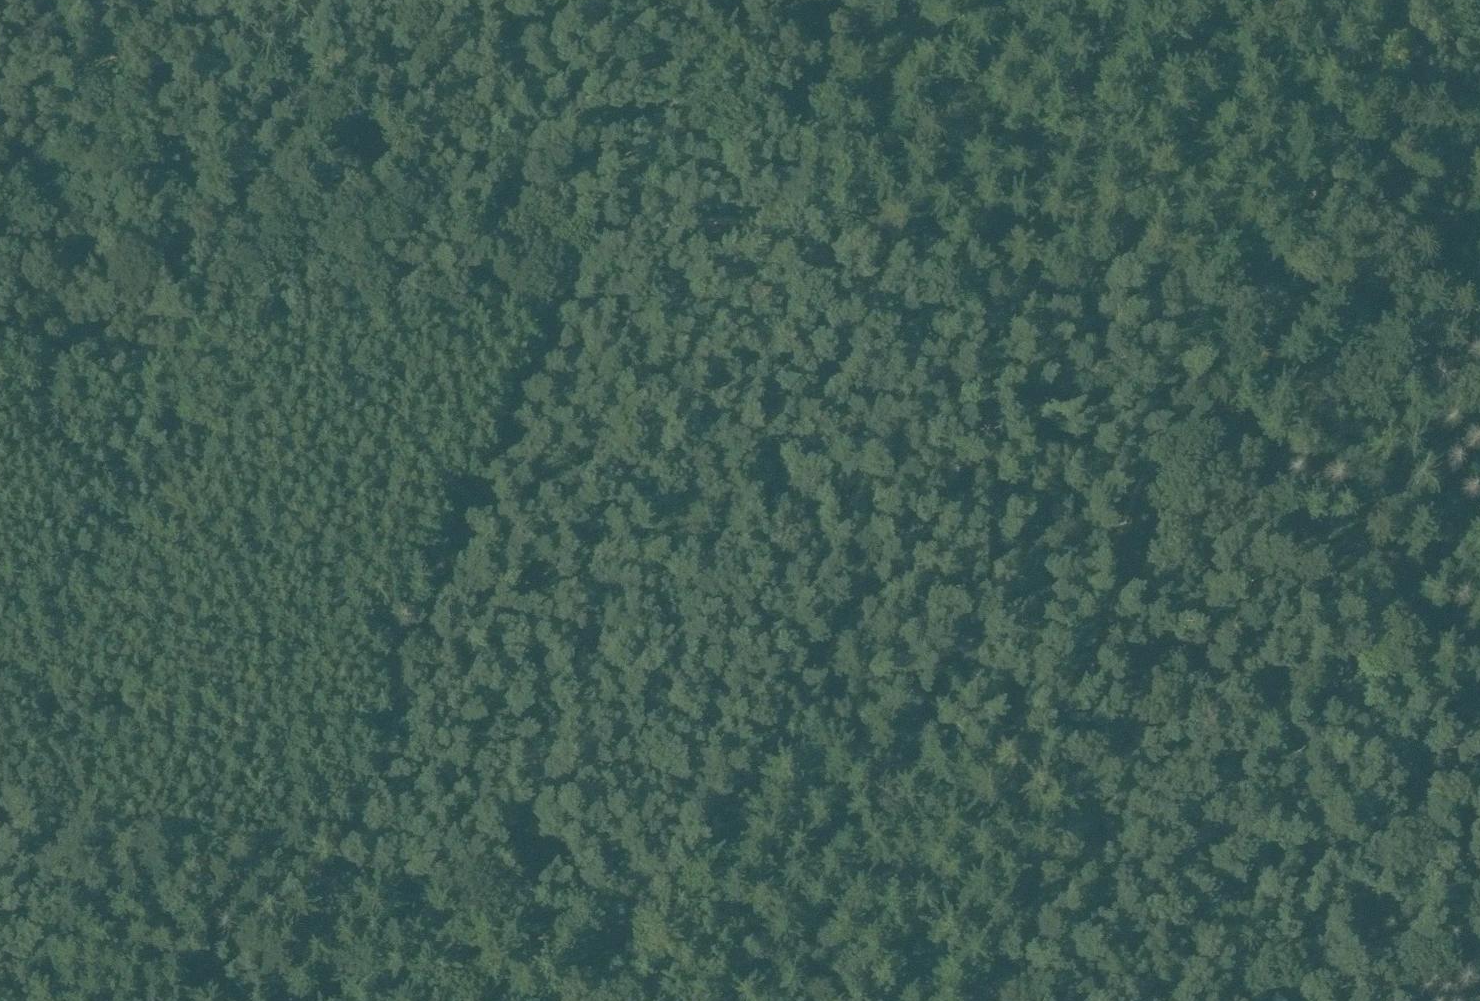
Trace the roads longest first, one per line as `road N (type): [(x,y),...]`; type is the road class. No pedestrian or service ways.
road 1 (track): [(1411,0),(1307,208)]

